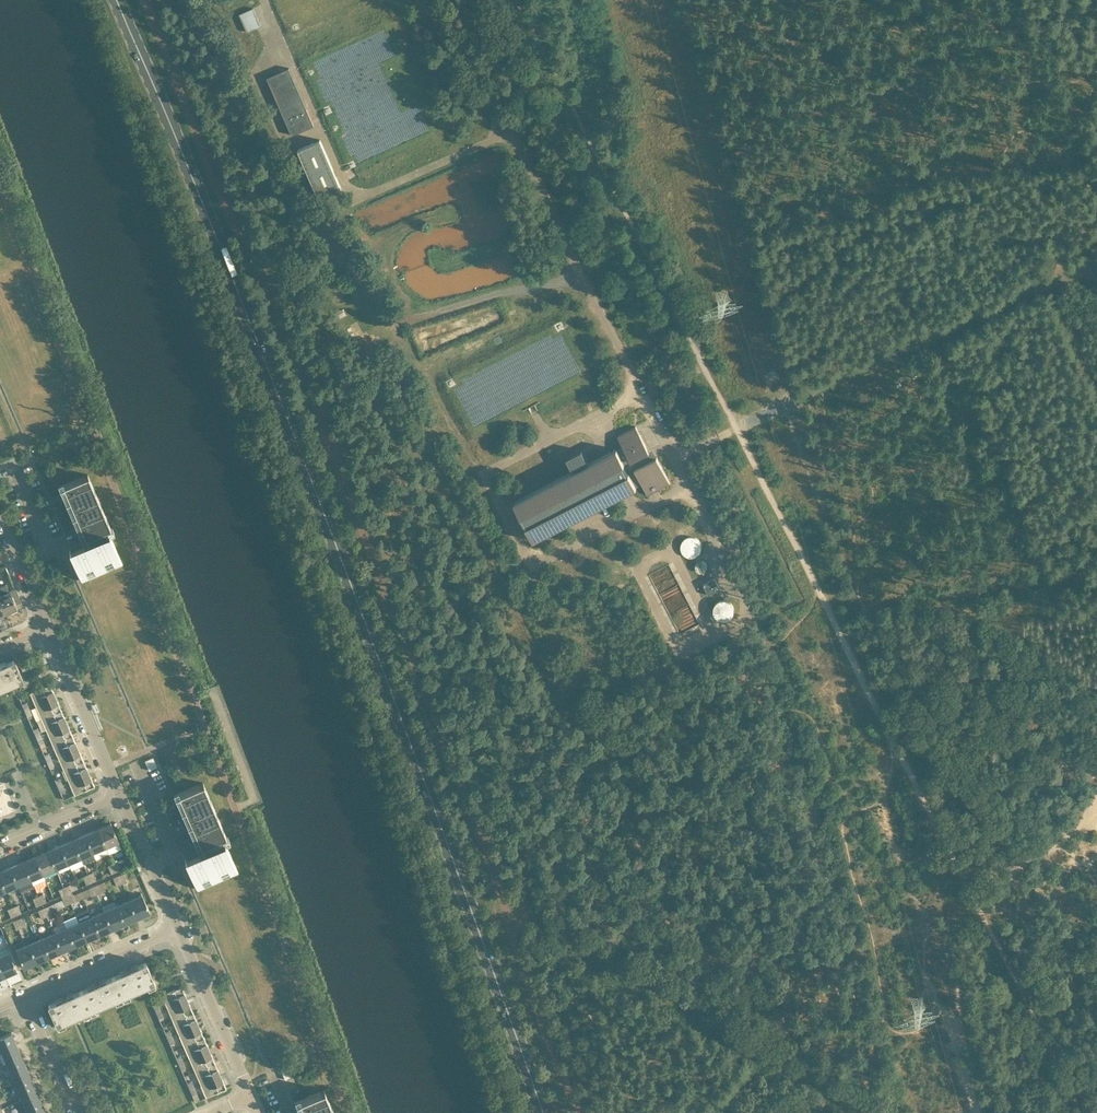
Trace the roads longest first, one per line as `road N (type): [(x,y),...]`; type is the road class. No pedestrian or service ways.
road 1 (secondary): [(545,1112),(250,311),(117,0)]
road 2 (residential): [(119,793),(48,625)]
road 3 (residential): [(250,1095),(178,929)]
road 4 (residential): [(24,996),(178,929)]
road 5 (residential): [(0,845),(119,793)]
road 6 (residential): [(75,1112),(24,996)]

